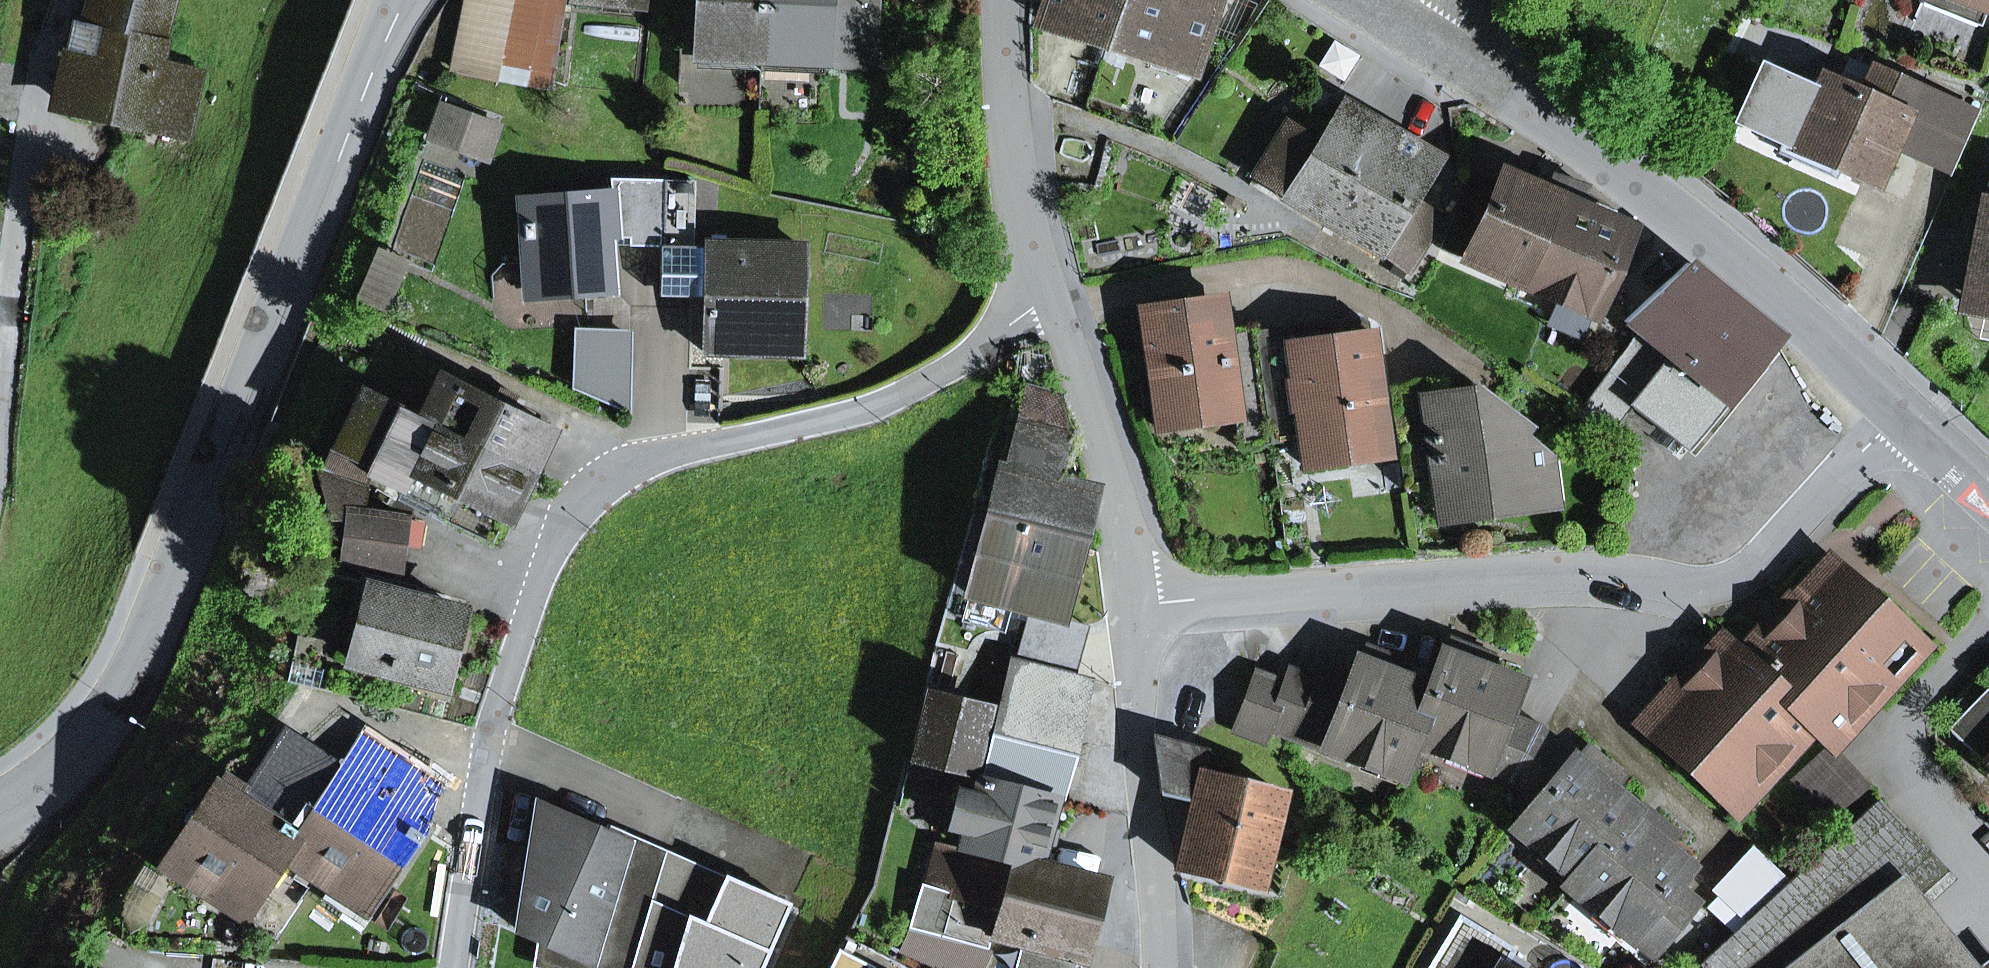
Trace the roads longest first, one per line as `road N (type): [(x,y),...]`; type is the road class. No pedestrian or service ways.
road 1 (residential): [(1054,263),(980,355),(873,407),(630,464),(591,494),(528,617),(490,741),(455,967)]
road 2 (tertiary): [(0,805),(60,764),(130,650),(398,0)]
road 3 (residential): [(1138,597),(1532,564),(1716,579),(1768,563),(1900,412)]
road 4 (tertiary): [(1900,412),(1707,233),(1467,57)]
road 5 (residential): [(0,436),(47,38),(63,0)]
road 6 (residential): [(1138,597),(1167,967)]
road 7 (residential): [(1054,263),(1123,484),(1138,597)]
road 8 (residential): [(1009,0),(1003,36),(1014,109),(1054,263)]
road 9 (tertiary): [(1988,495),(1900,412)]

